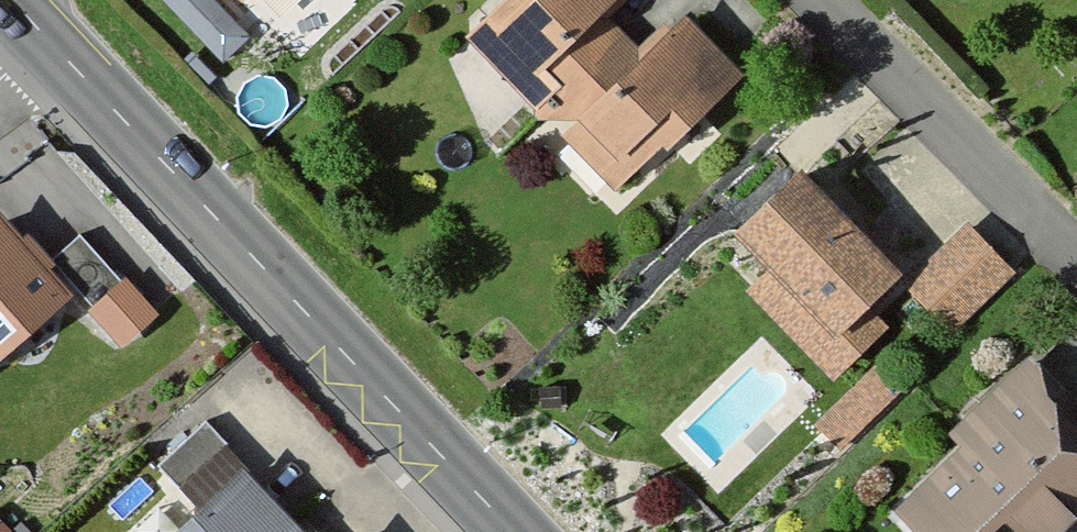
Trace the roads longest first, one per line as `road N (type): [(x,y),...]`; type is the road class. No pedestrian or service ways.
road 1 (secondary): [(532,531),(51,24)]
road 2 (residential): [(826,0),(1076,256)]

